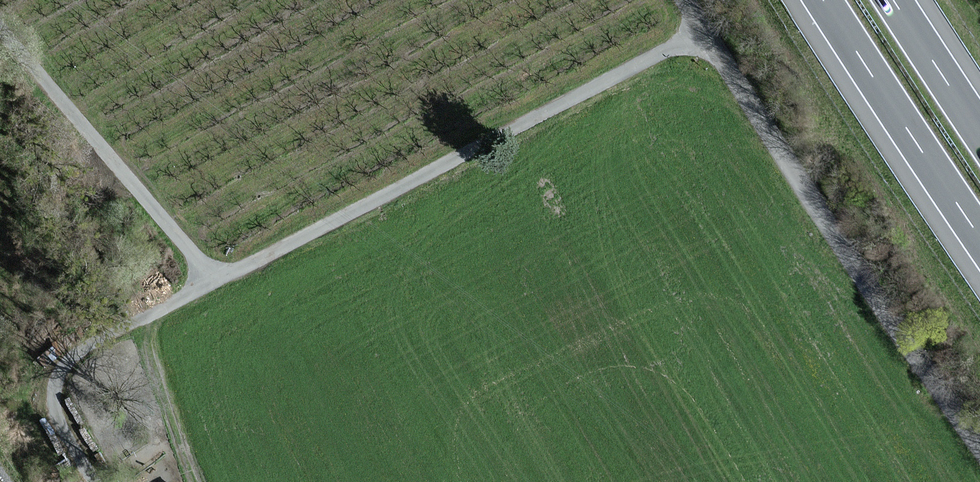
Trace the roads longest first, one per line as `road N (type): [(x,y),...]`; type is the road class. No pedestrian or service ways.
road 1 (track): [(703,32),(231,272),(194,256),(0,31)]
road 2 (unclassified): [(979,445),(683,0)]
road 3 (track): [(210,268),(196,290),(59,367),(51,402),(94,481)]
road 4 (motorway): [(820,0),(979,241)]
road 5 (motorway): [(979,133),(893,0)]

